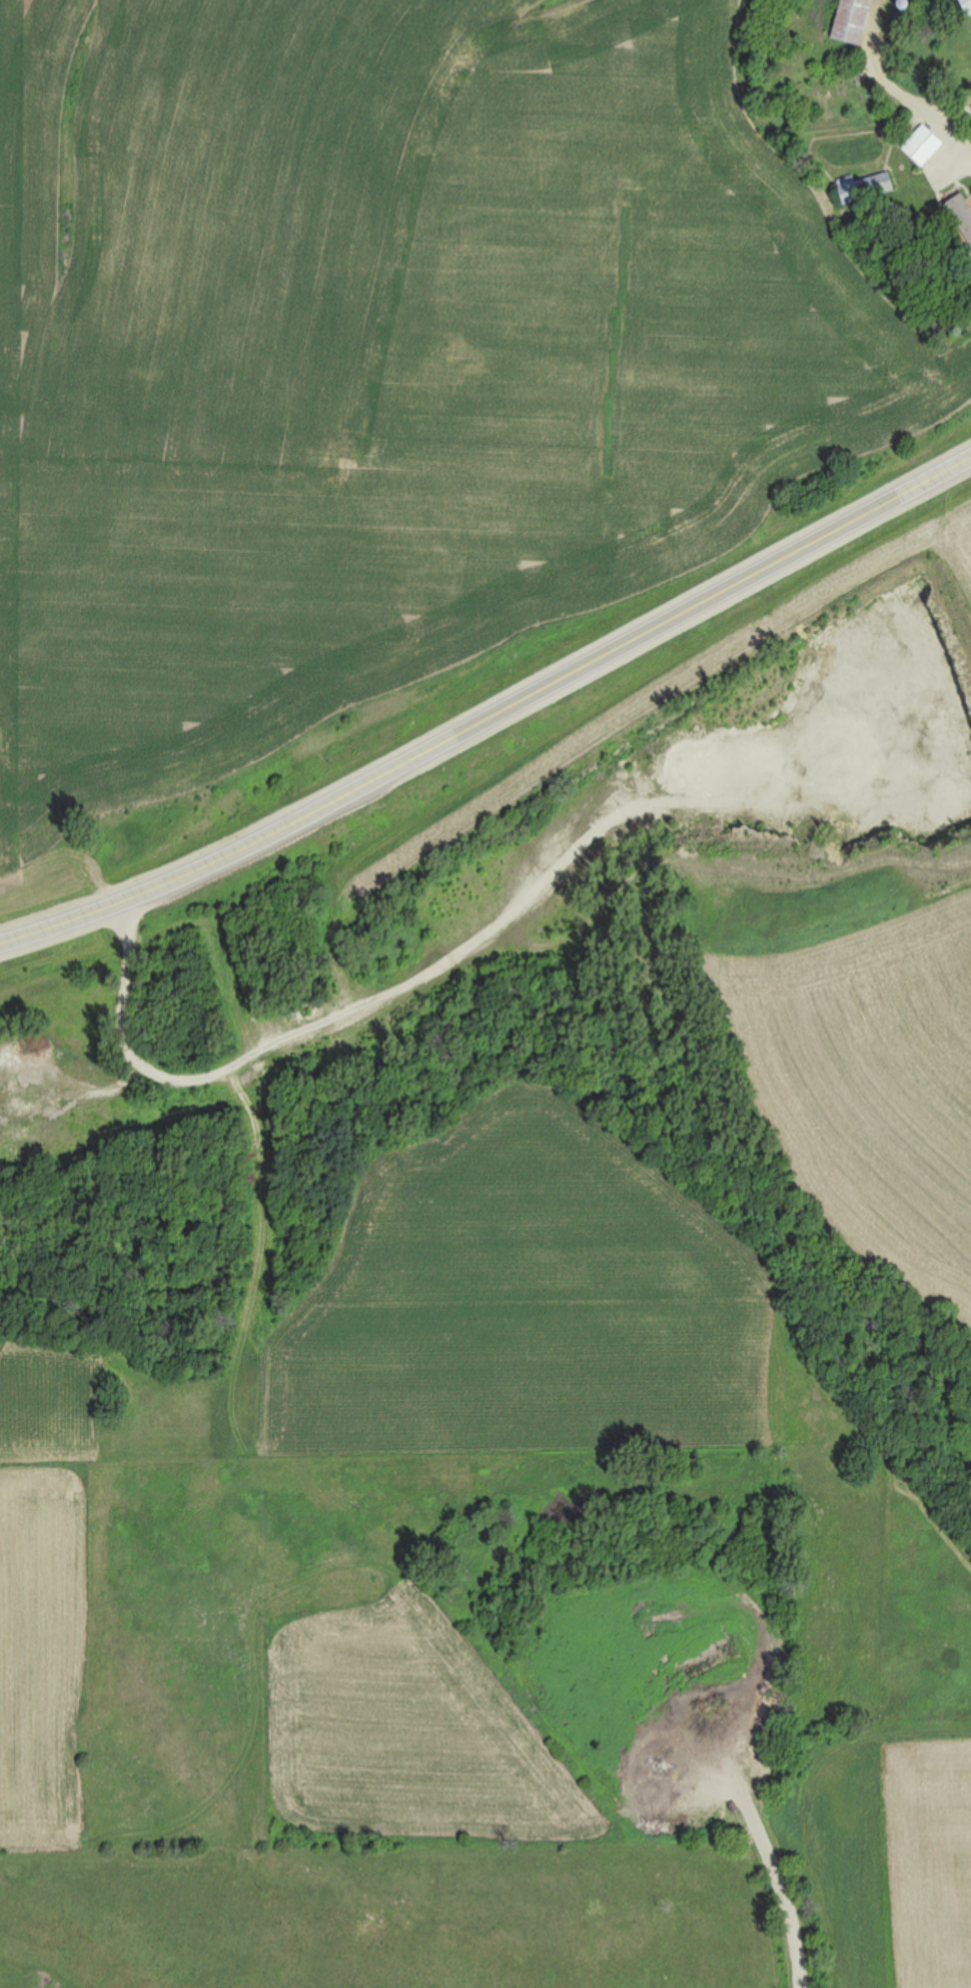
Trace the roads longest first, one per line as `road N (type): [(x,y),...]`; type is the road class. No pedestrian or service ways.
road 1 (primary): [(0,948),(181,884),(284,834),(970,464)]

